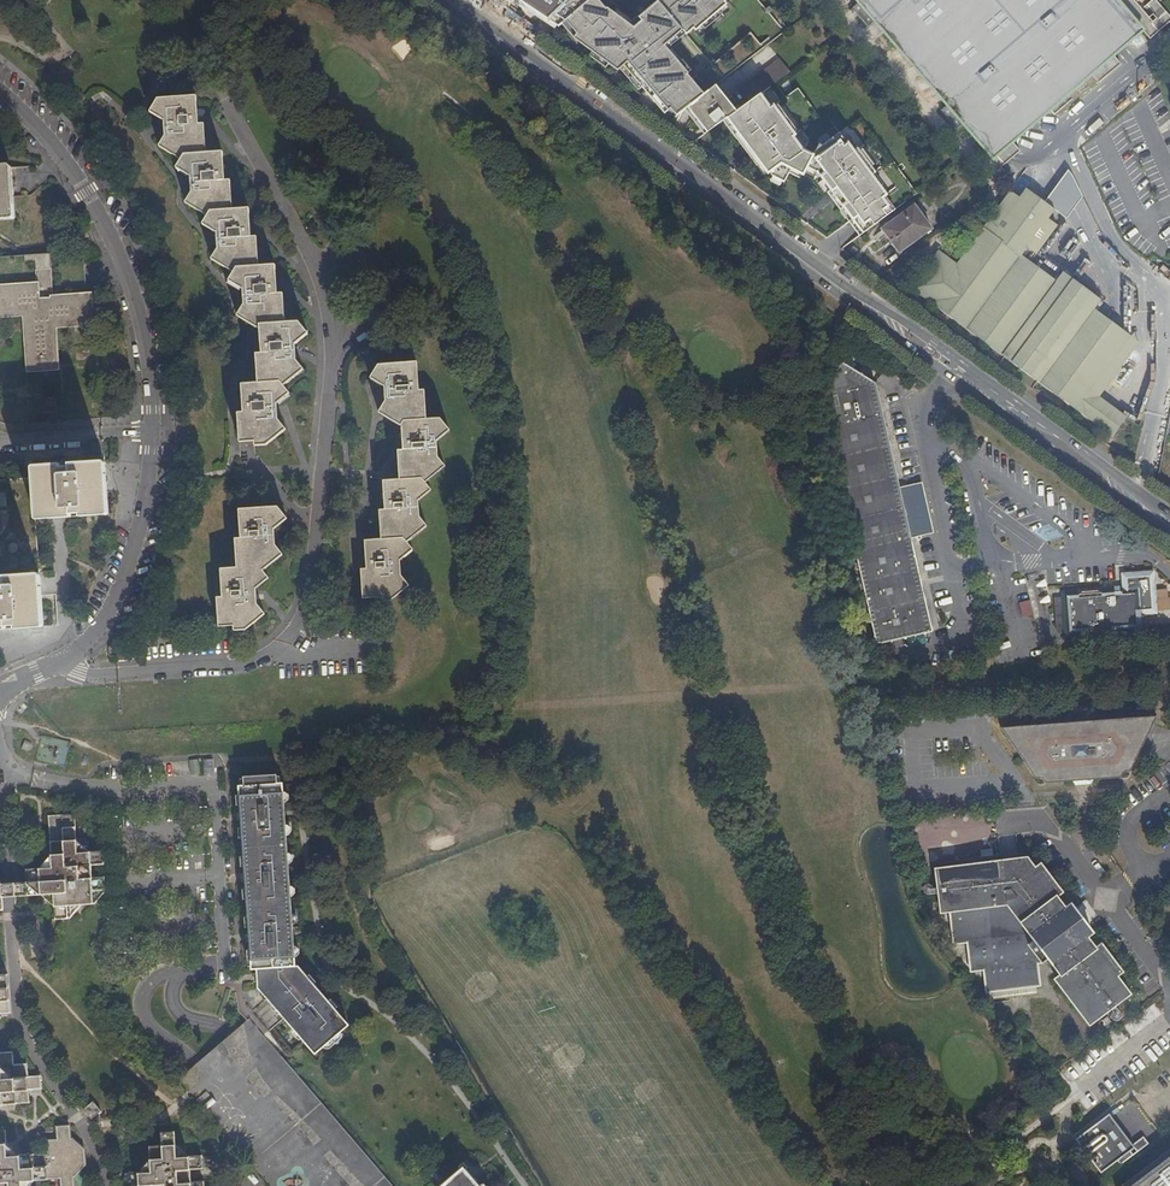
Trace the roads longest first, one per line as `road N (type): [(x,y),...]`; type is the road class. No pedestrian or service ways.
road 1 (primary): [(437,0),(1169,533)]
road 2 (primary): [(1169,518),(457,0)]
road 3 (residential): [(231,125),(311,258),(329,382),(307,606),(282,656),(116,675),(56,664)]
road 4 (residential): [(106,1185),(84,1129),(20,1023),(3,780),(10,767)]
road 5 (residential): [(154,433),(145,327),(120,250),(80,177),(0,91)]
road 6 (residential): [(10,767),(32,782),(101,790),(210,784),(225,954)]
road 7 (residential): [(1169,1025),(1004,1151),(944,1185)]
road 8 (residential): [(56,664),(101,626),(134,568),(149,508),(154,433)]
road 9 (residential): [(154,433),(0,445)]

